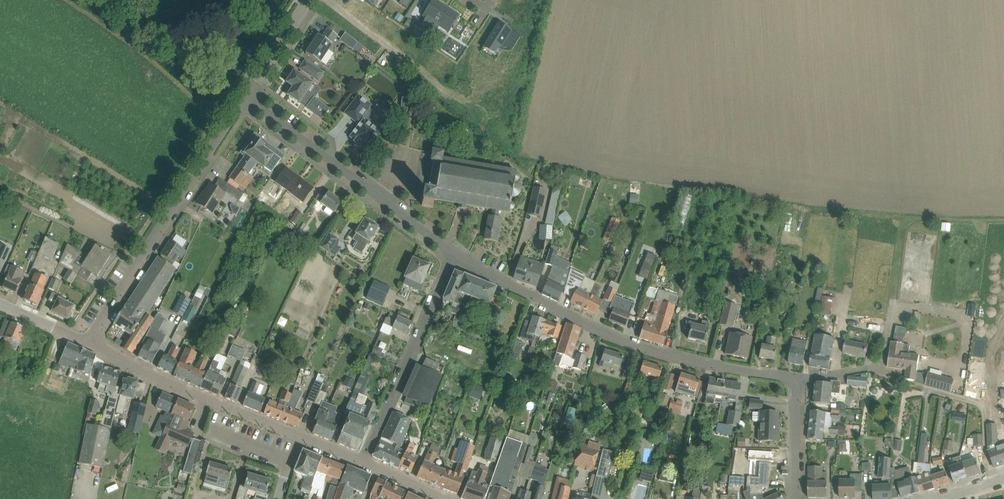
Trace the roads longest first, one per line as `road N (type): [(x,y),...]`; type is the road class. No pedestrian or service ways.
road 1 (residential): [(794,383),(592,328),(453,253)]
road 2 (unclassified): [(90,343),(245,97)]
road 3 (residential): [(453,253),(245,97)]
road 4 (unclassified): [(302,438),(90,343)]
road 5 (residential): [(362,463),(453,253)]
road 6 (residential): [(794,383),(881,362),(893,299)]
road 7 (track): [(854,212),(1003,219)]

